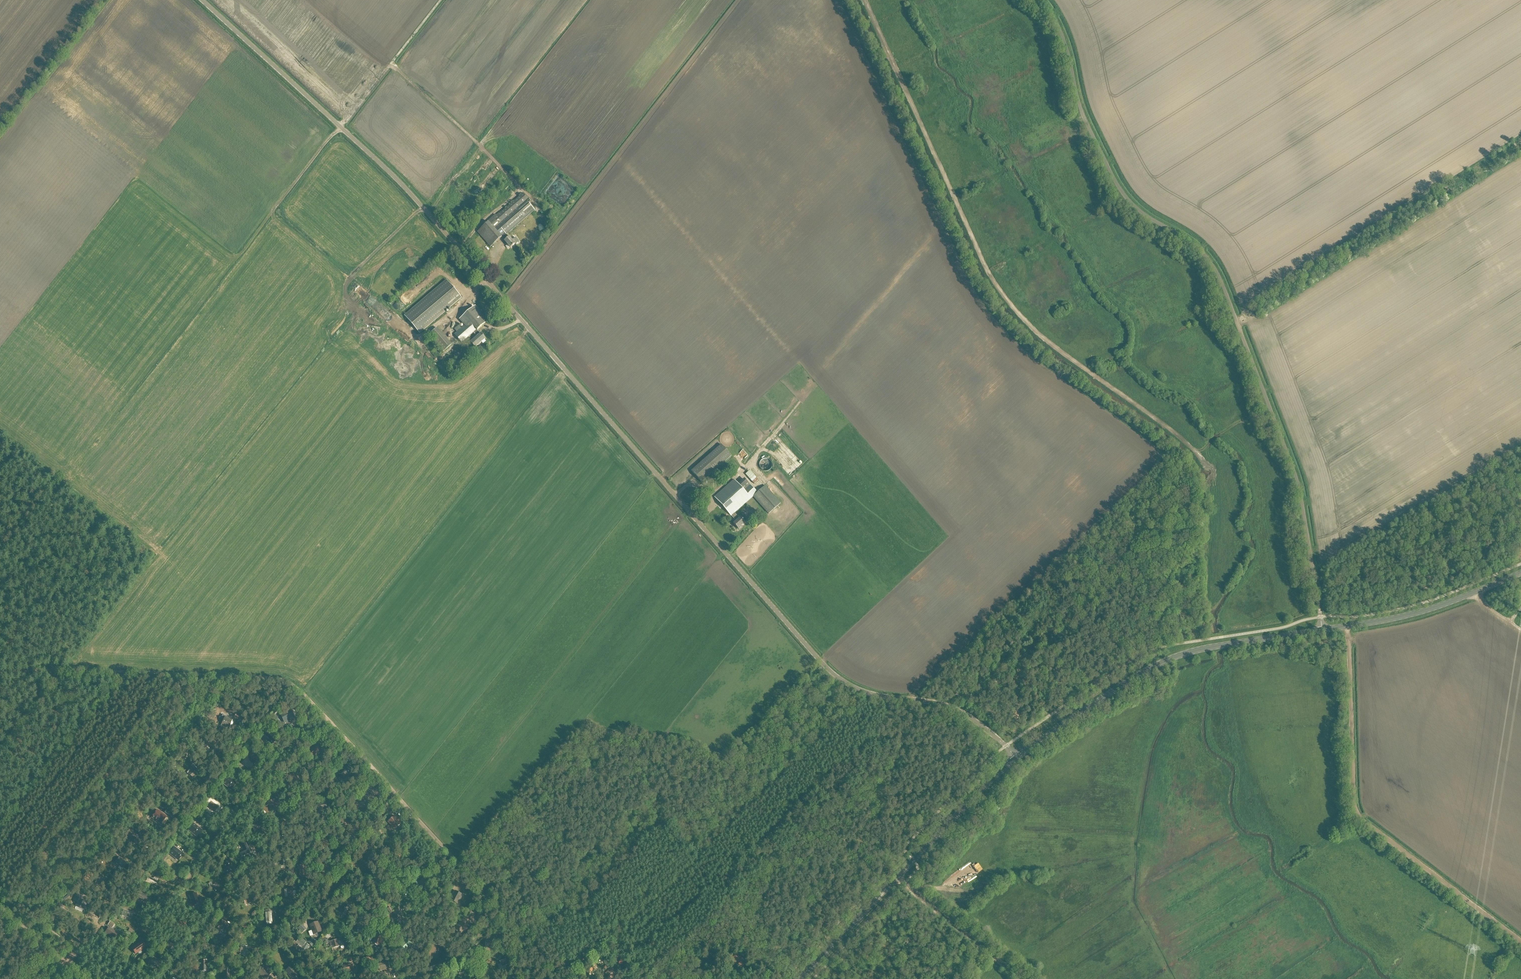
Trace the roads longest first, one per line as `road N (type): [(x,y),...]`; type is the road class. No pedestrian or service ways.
road 1 (unclassified): [(1016,758),(963,713),(862,691),(826,667),(404,188),(201,0)]
road 2 (unclassified): [(1322,630),(1299,488),(1223,287),(1194,245),(1120,191),(1041,0)]
road 3 (track): [(562,978),(290,683)]
road 4 (track): [(1347,627),(1357,813),(1520,943)]
road 5 (track): [(66,961),(290,683)]
road 6 (secondary): [(1016,758),(1172,658),(1322,630)]
road 7 (secondary): [(801,978),(1016,758)]
road 8 (track): [(348,743),(161,978)]
road 9 (track): [(290,683),(78,670),(0,673)]
road 10 (track): [(320,712),(197,856),(150,929)]
road 11 (track): [(242,978),(393,793)]
road 12 (secondary): [(1322,630),(1421,612),(1520,573)]
road 13 (track): [(396,796),(314,899),(362,950)]
road 14 (track): [(904,884),(1021,978)]

